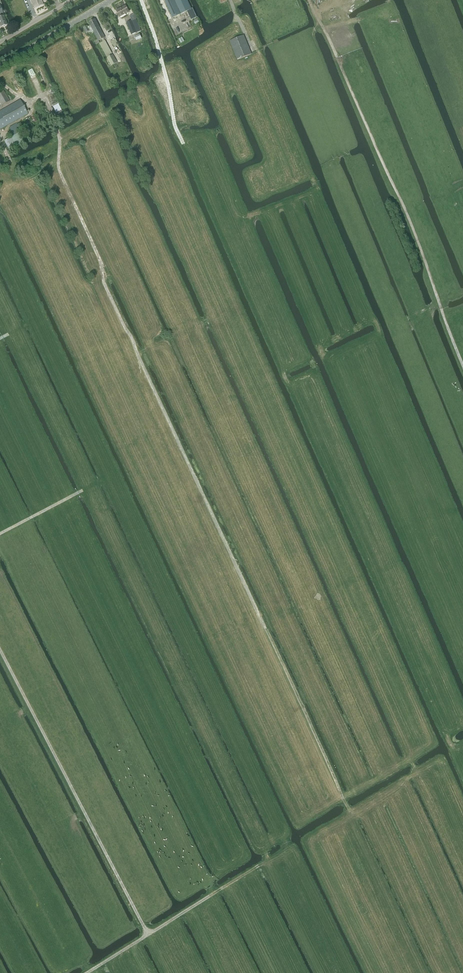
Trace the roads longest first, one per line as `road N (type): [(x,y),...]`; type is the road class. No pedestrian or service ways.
road 1 (track): [(35,79),(55,118),(61,176),(104,284),(344,800)]
road 2 (track): [(309,0),(404,208),(462,365)]
road 3 (track): [(0,650),(148,934)]
road 4 (track): [(209,895),(87,972)]
road 5 (tertiary): [(0,65),(111,0)]

